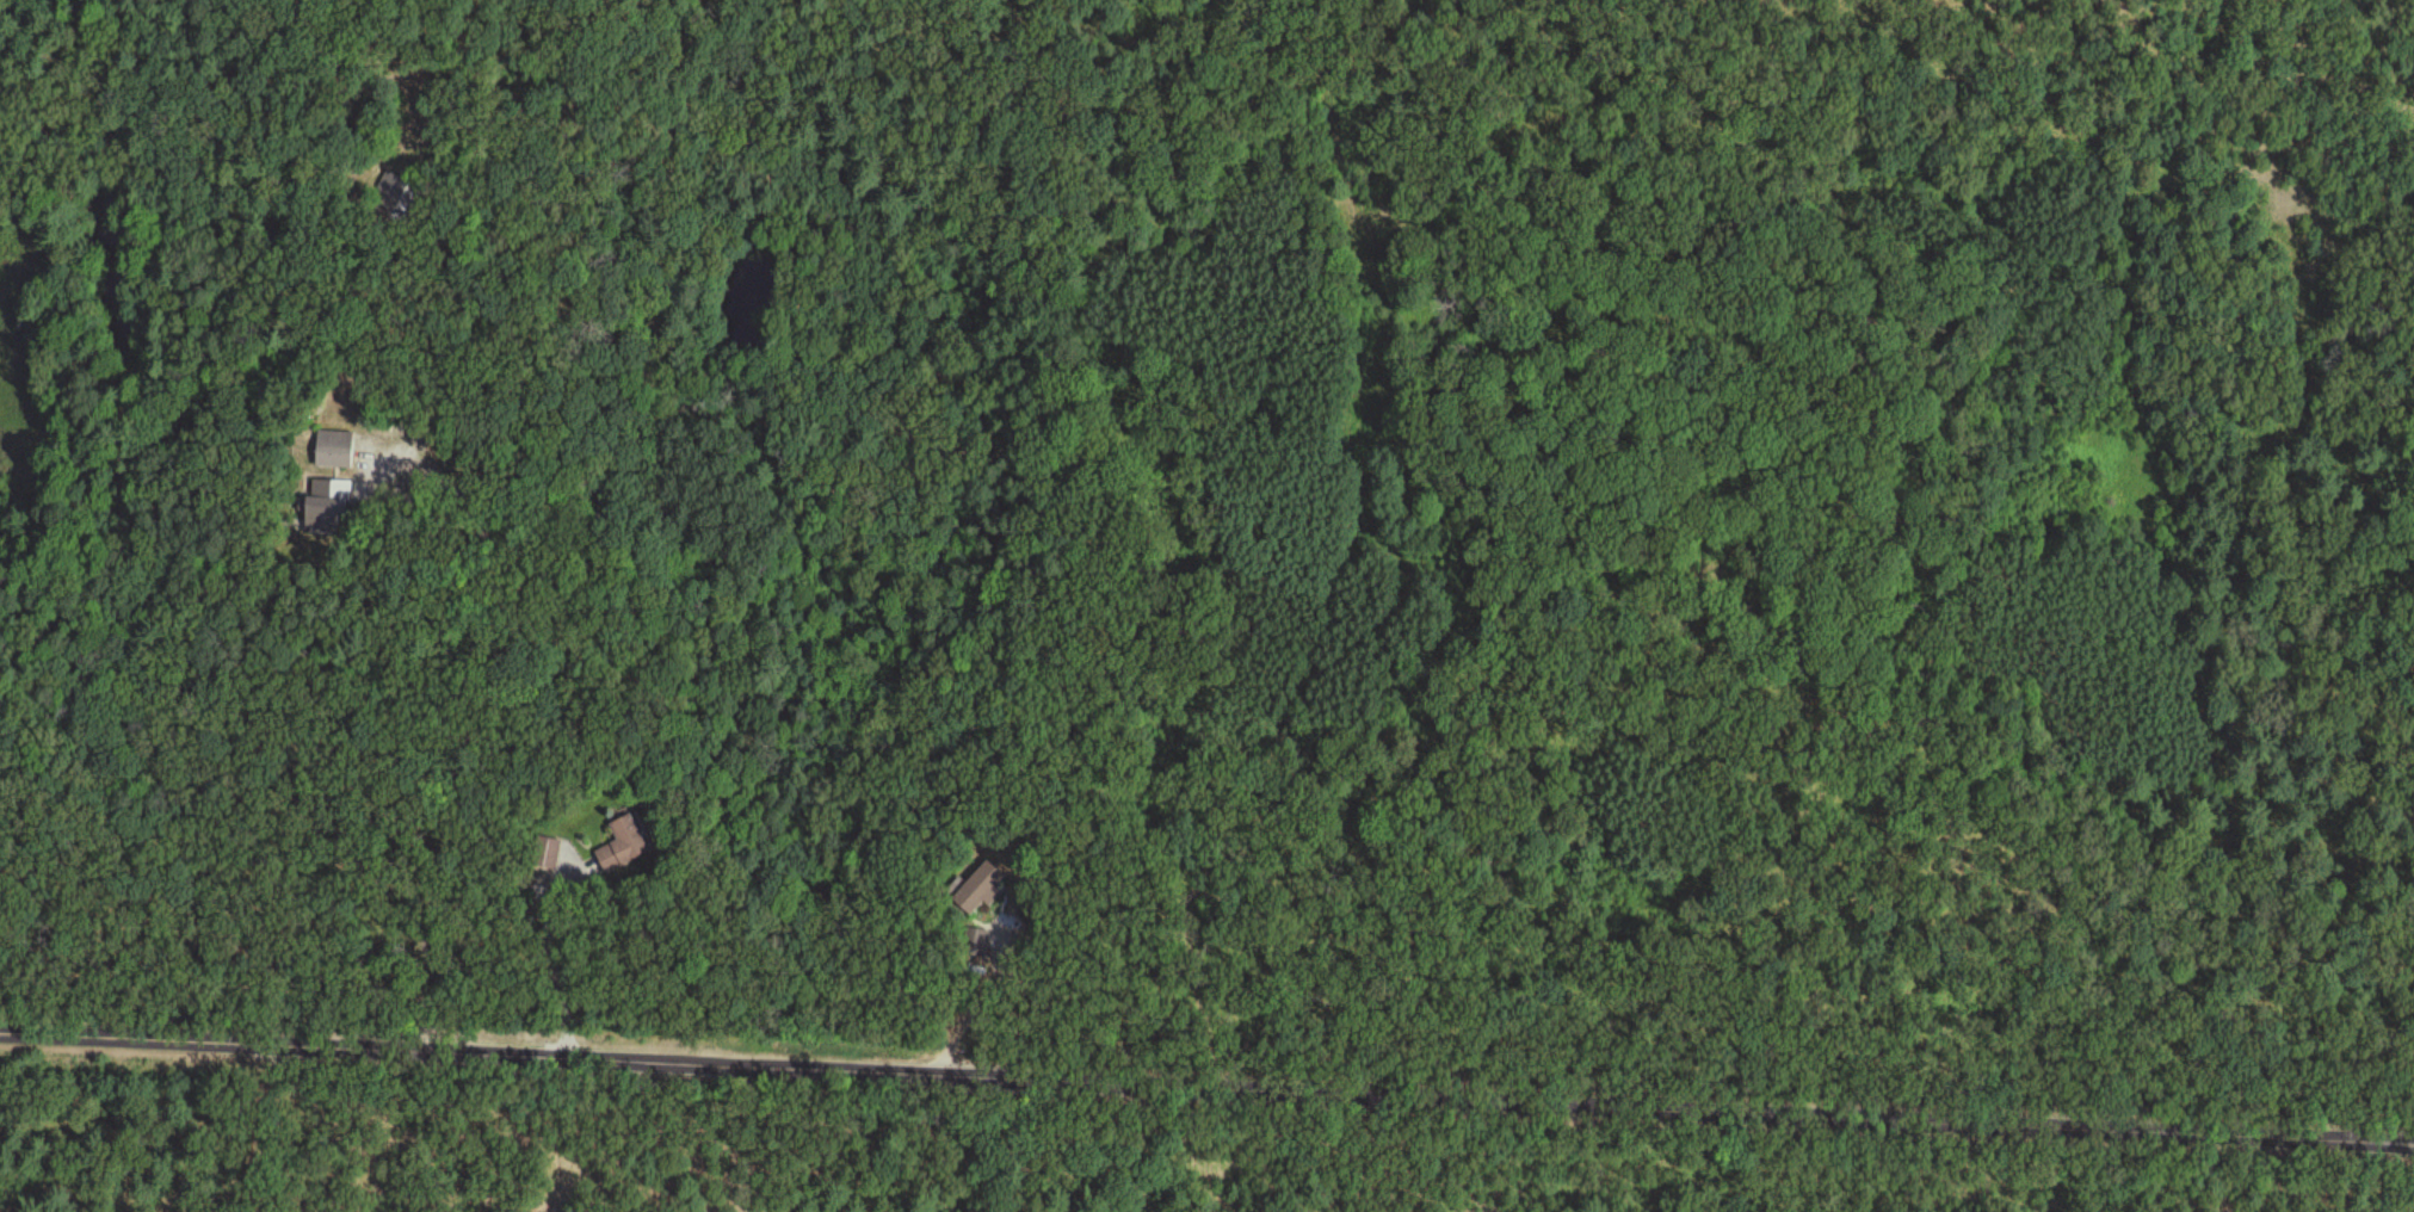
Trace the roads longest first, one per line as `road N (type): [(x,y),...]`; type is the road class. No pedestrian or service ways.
road 1 (residential): [(1910,1109),(0,1021)]
road 2 (residential): [(2413,1136),(1910,1109)]

